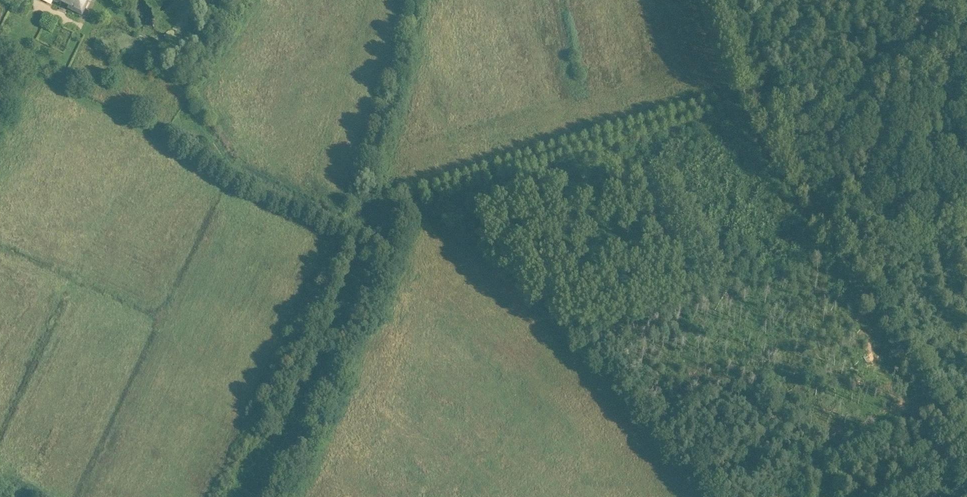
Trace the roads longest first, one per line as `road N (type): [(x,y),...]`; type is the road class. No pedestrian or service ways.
road 1 (track): [(718,0),(750,95),(966,462)]

